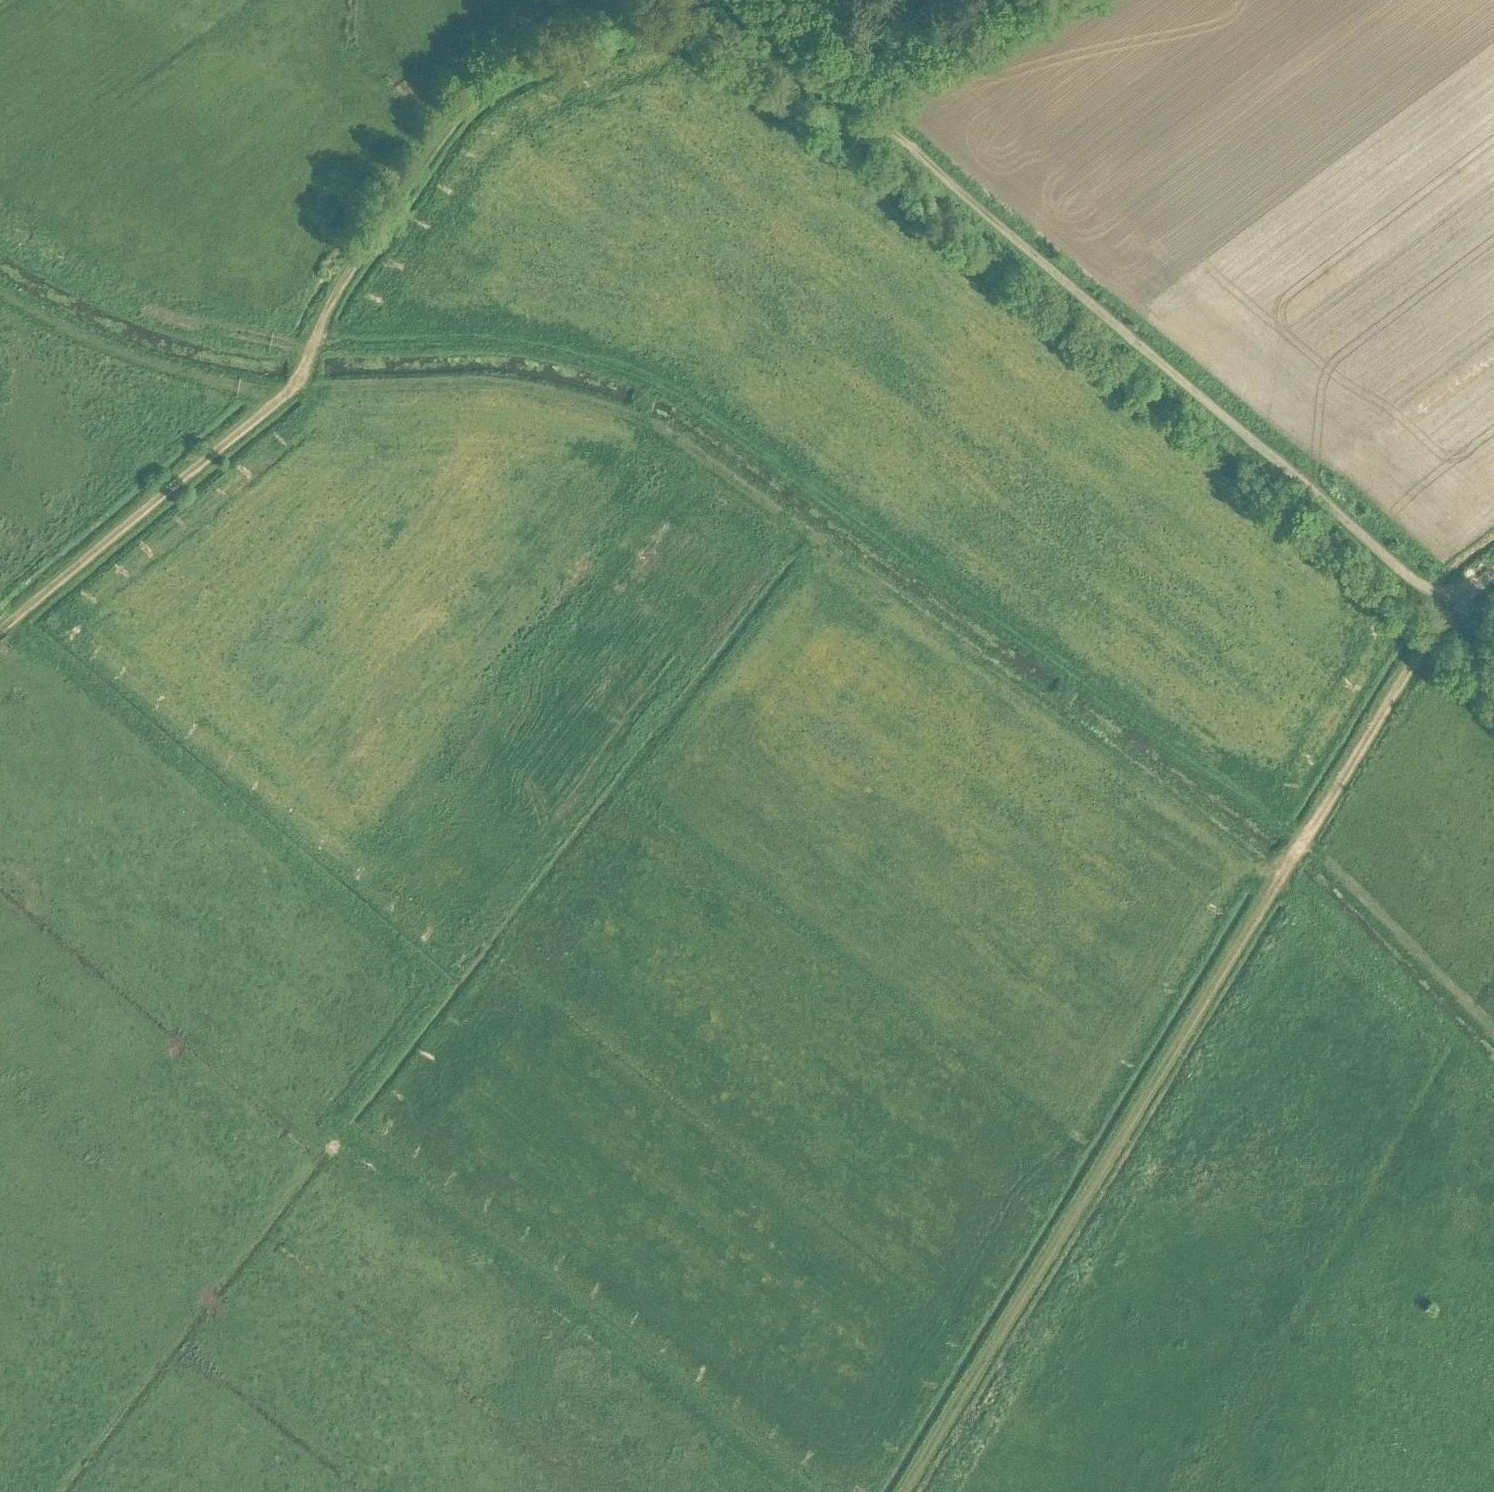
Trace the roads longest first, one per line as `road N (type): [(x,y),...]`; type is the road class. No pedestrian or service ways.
road 1 (track): [(1449,605),(904,1491)]
road 2 (track): [(0,628),(294,385),(339,292),(483,94),(692,0)]
road 3 (track): [(1449,605),(725,0)]
road 4 (track): [(1304,838),(1493,1029)]

